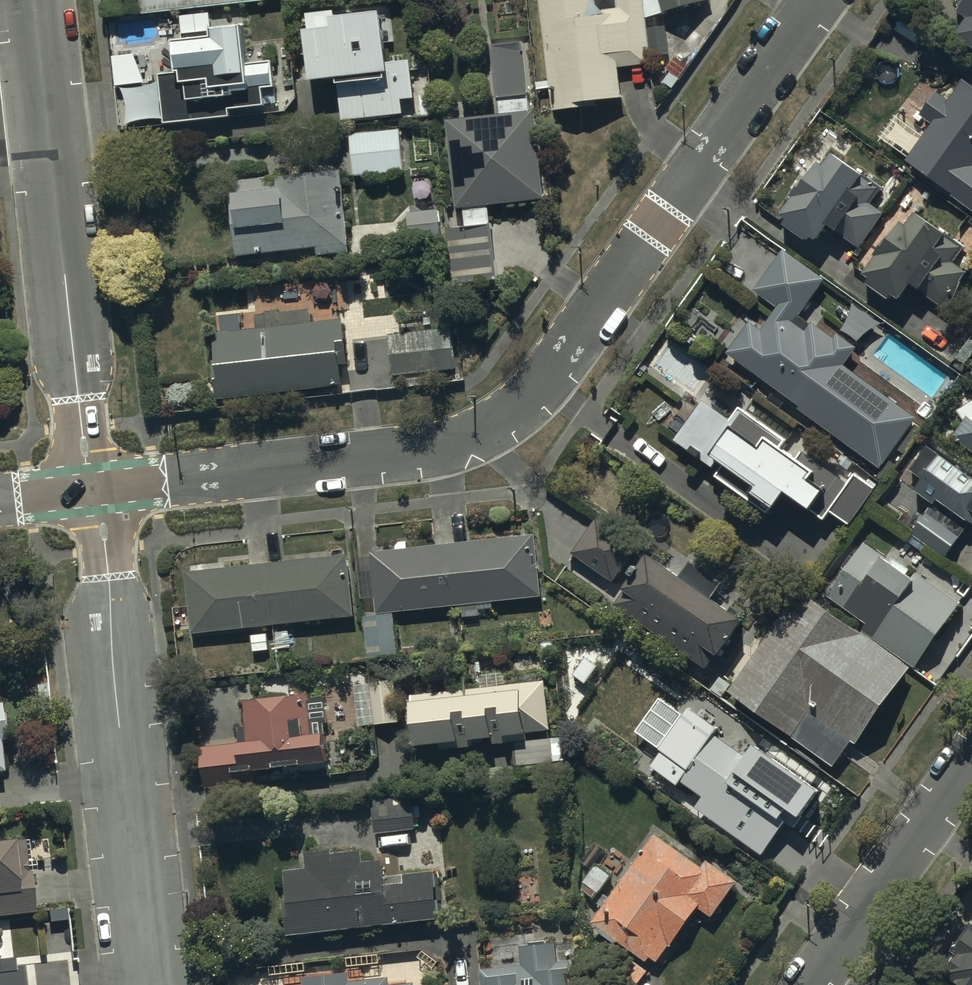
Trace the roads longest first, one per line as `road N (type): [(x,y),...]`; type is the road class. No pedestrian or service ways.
road 1 (residential): [(94,490),(423,454),(474,441),(539,386),(817,0)]
road 2 (residential): [(149,984),(94,490)]
road 3 (residential): [(94,490),(35,0)]
road 4 (residential): [(813,984),(971,761)]

